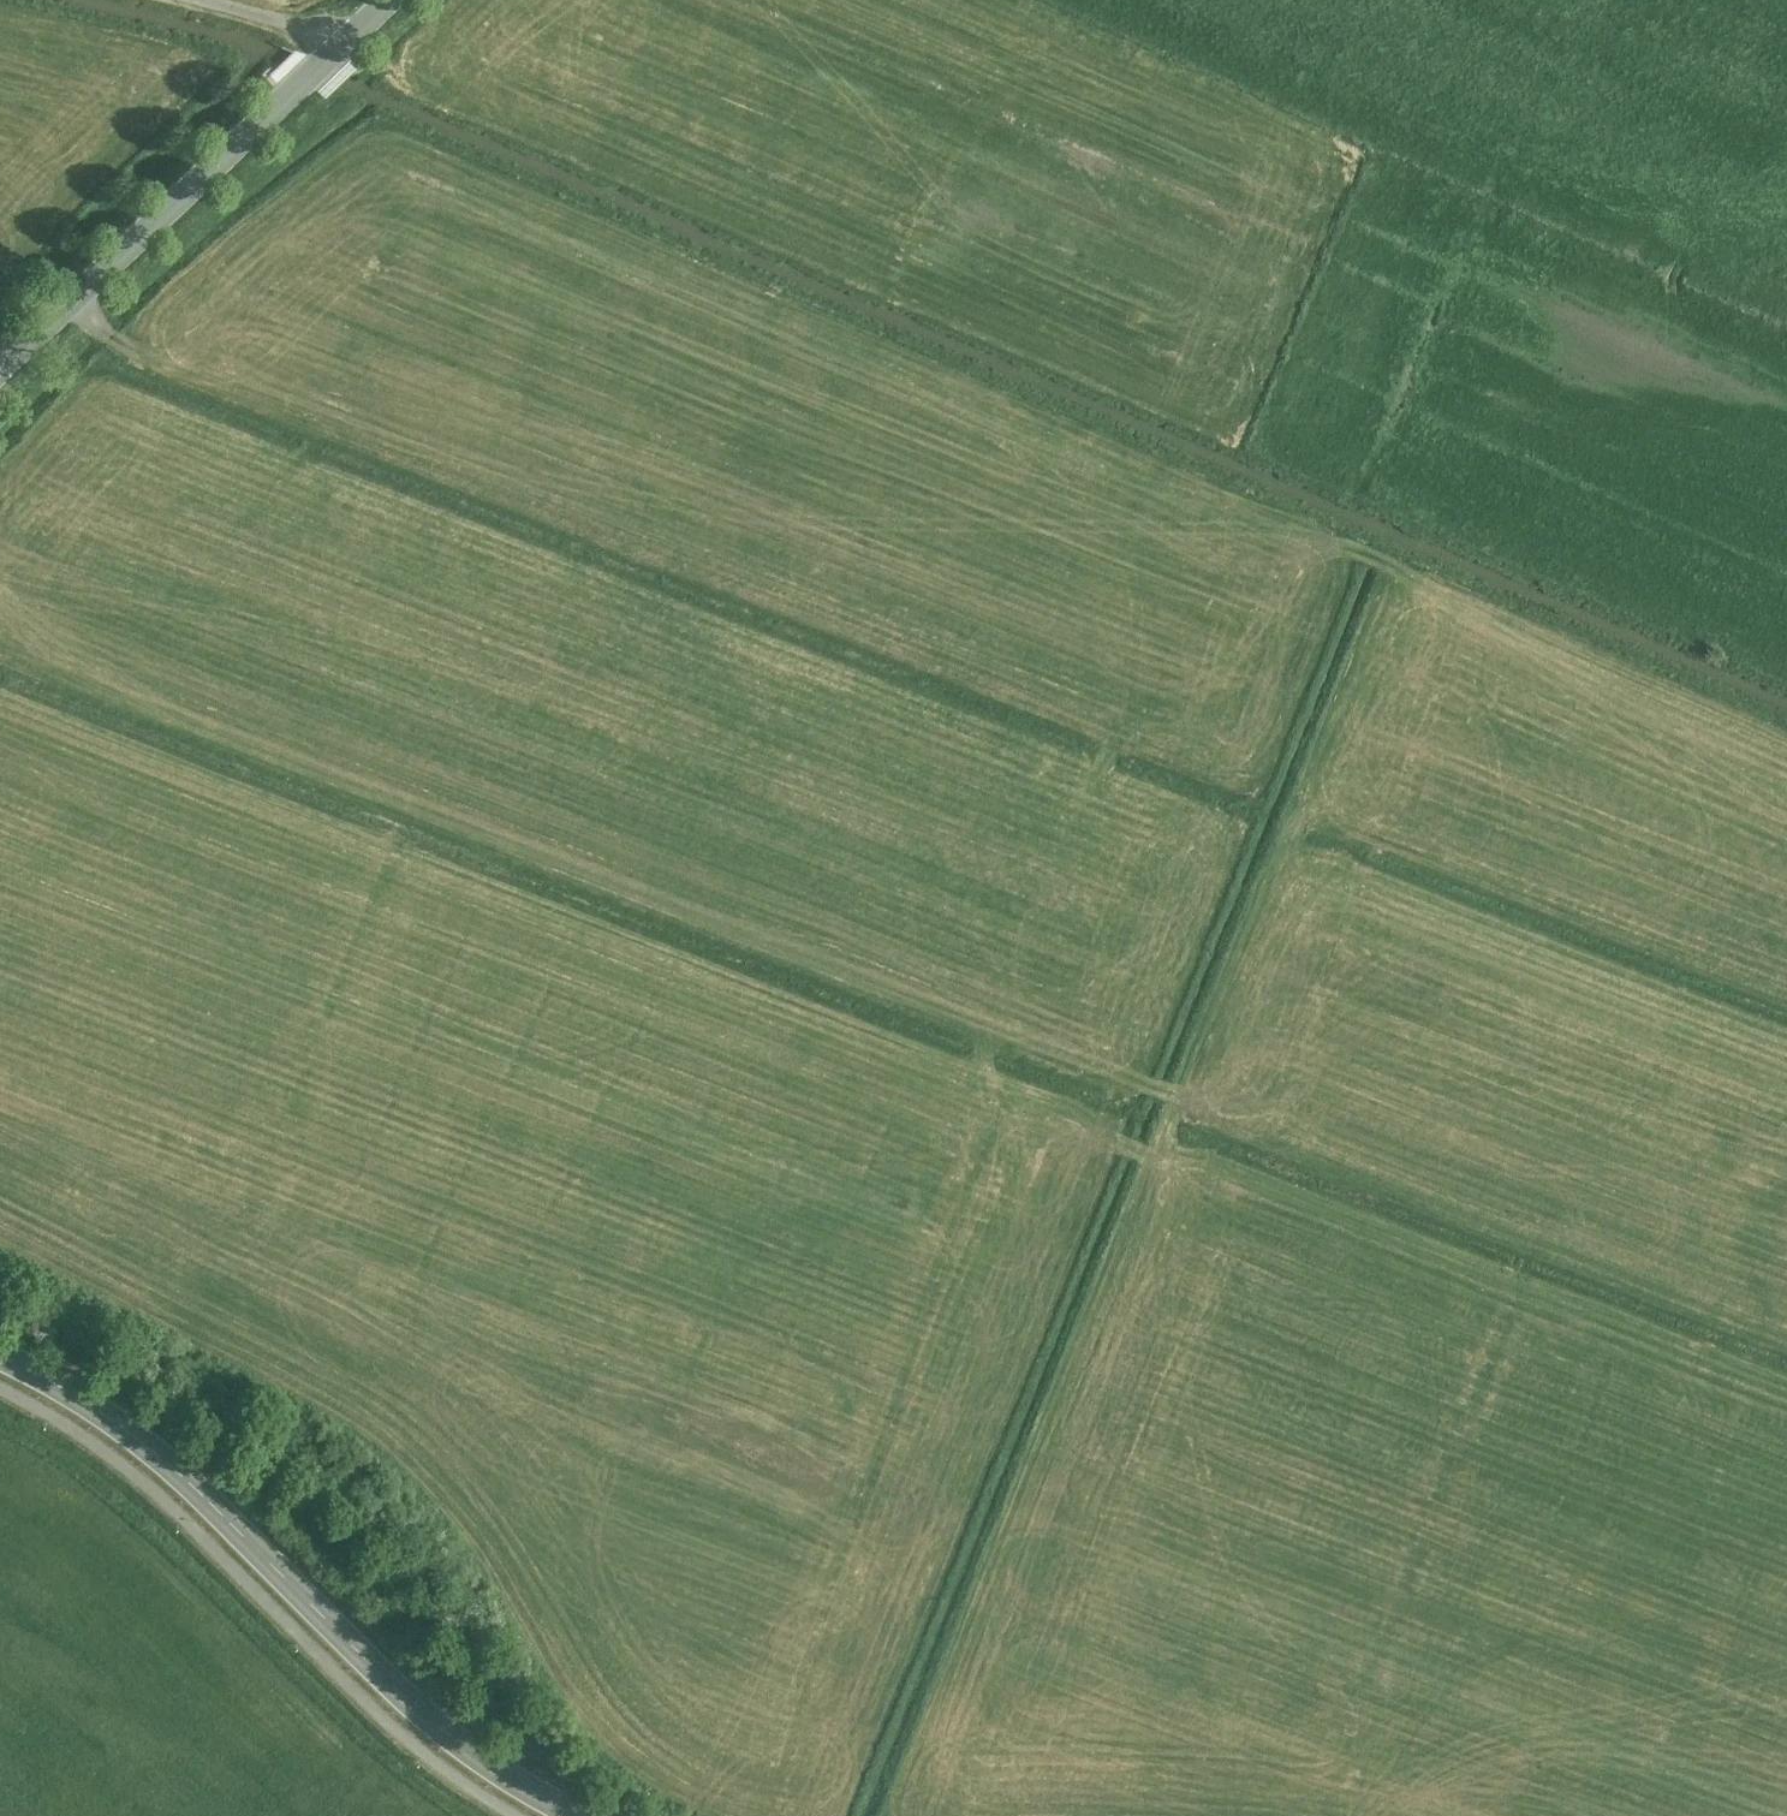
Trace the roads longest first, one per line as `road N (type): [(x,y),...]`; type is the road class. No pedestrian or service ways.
road 1 (secondary): [(0,1353),(156,1450),(401,1693),(496,1769),(581,1815)]
road 2 (tertiary): [(396,0),(0,372)]
road 3 (track): [(211,0),(345,46)]

